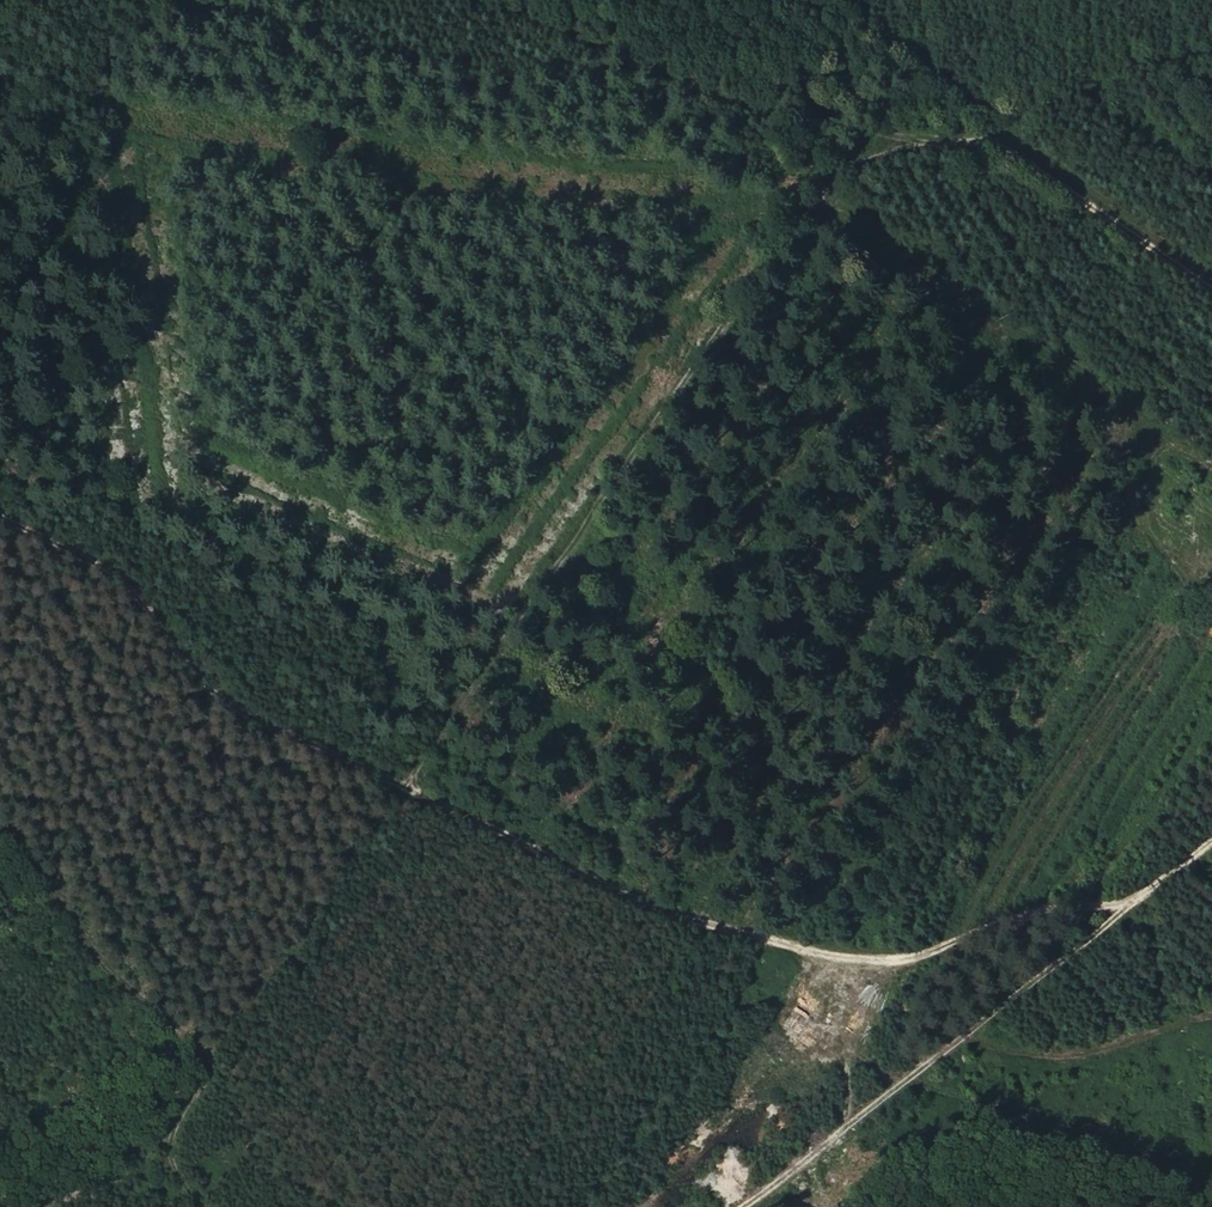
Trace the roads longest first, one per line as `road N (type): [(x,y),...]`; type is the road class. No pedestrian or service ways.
road 1 (track): [(0,515),(110,573),(144,604),(212,695),(247,716),(670,908),(808,947),(890,959),(939,950),(1020,915),(1078,906),(1115,913)]
road 2 (track): [(1211,281),(1058,175),(1008,151),(775,118),(465,0)]
road 3 (track): [(205,1206),(170,1165),(168,1136),(204,1067),(0,834)]
road 4 (track): [(1115,913),(753,1206)]
road 5 (track): [(1058,175),(777,0)]
road 6 (track): [(976,1021),(1022,1050),(1085,1055),(1211,1012)]
road 7 (track): [(1115,913),(1211,837)]

